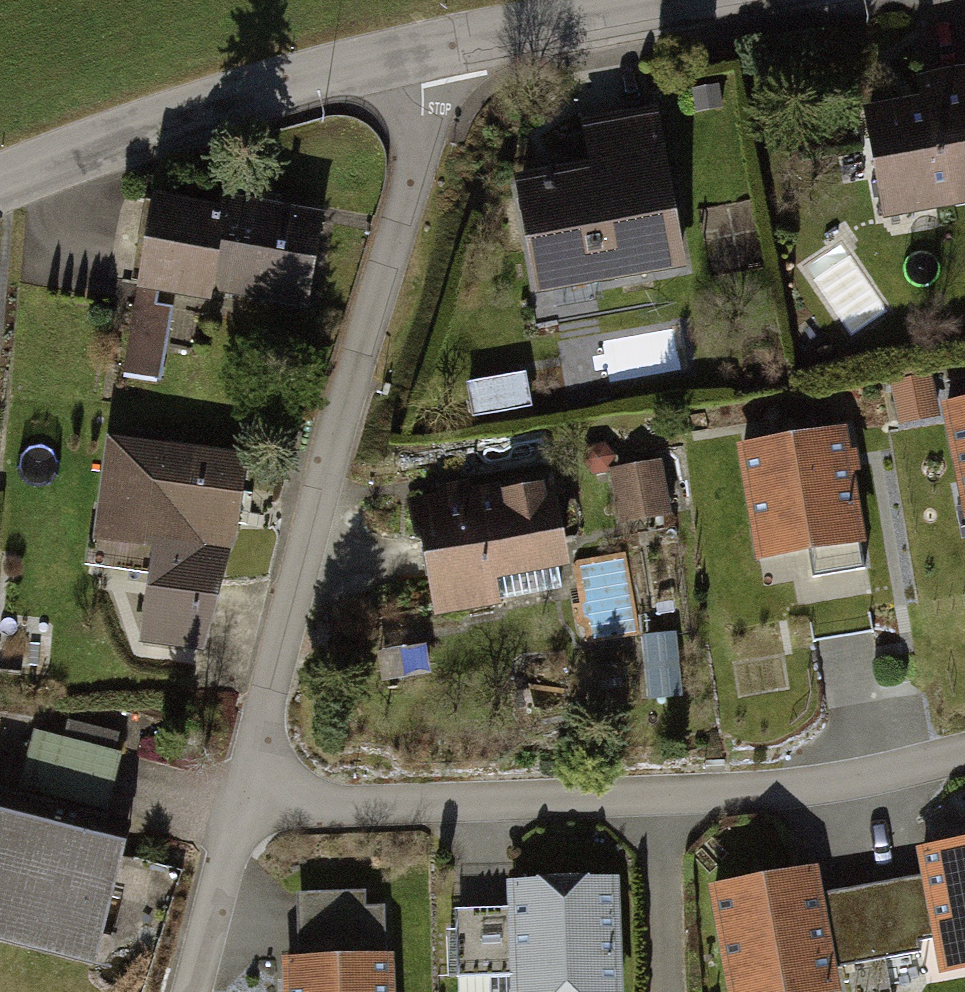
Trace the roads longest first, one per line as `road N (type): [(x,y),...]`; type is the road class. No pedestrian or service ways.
road 1 (residential): [(435,55),(425,125),(240,809)]
road 2 (residential): [(240,809),(751,794),(964,756)]
road 3 (unclassified): [(435,55),(0,187)]
road 4 (unclassified): [(778,0),(435,55)]
road 5 (residential): [(240,809),(193,991)]

